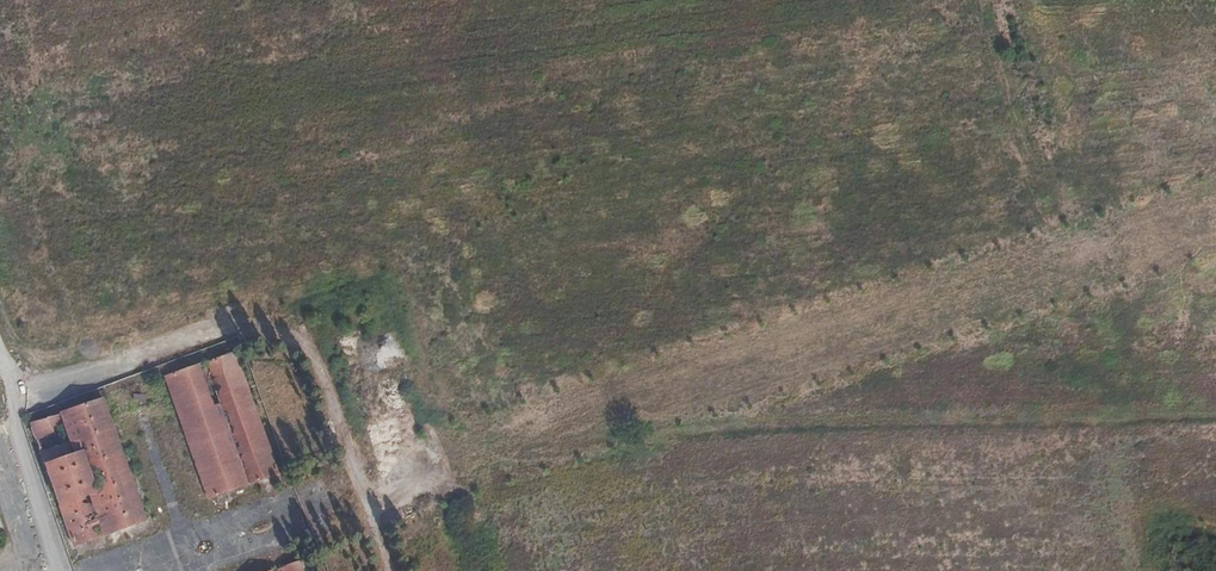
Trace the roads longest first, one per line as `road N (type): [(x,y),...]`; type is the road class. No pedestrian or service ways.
road 1 (track): [(392,570),(329,387),(293,342),(229,329),(18,397)]
road 2 (unclassified): [(63,570),(9,424),(18,397),(0,356)]

